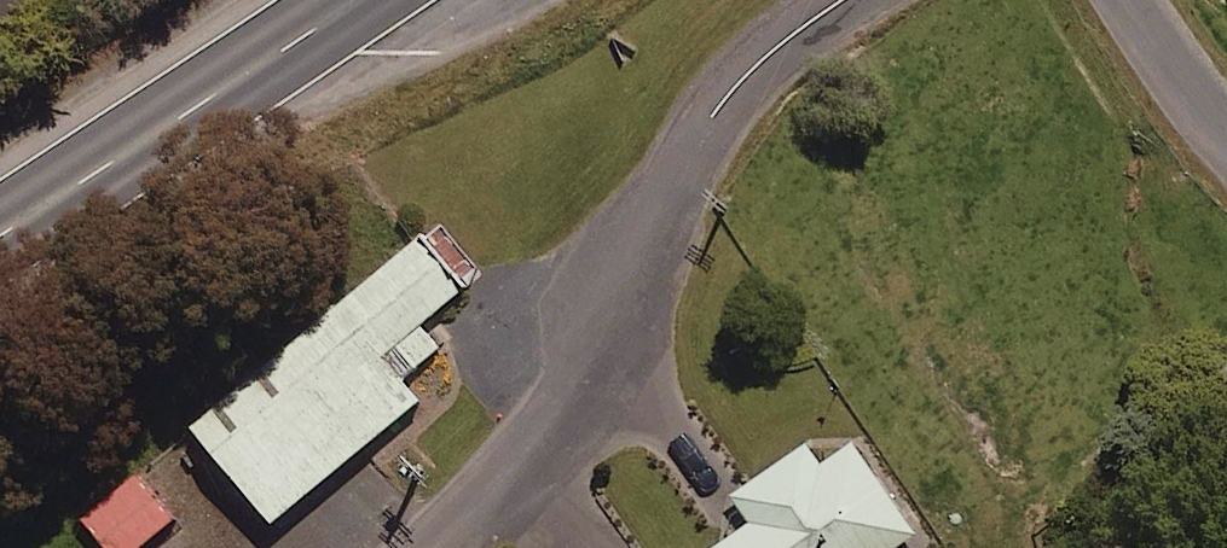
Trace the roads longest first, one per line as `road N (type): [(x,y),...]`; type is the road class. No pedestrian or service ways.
road 1 (residential): [(838,0),(731,89),(661,210),(559,438),(442,547)]
road 2 (trunk): [(0,237),(354,0)]
road 3 (residential): [(1226,135),(1133,0)]

